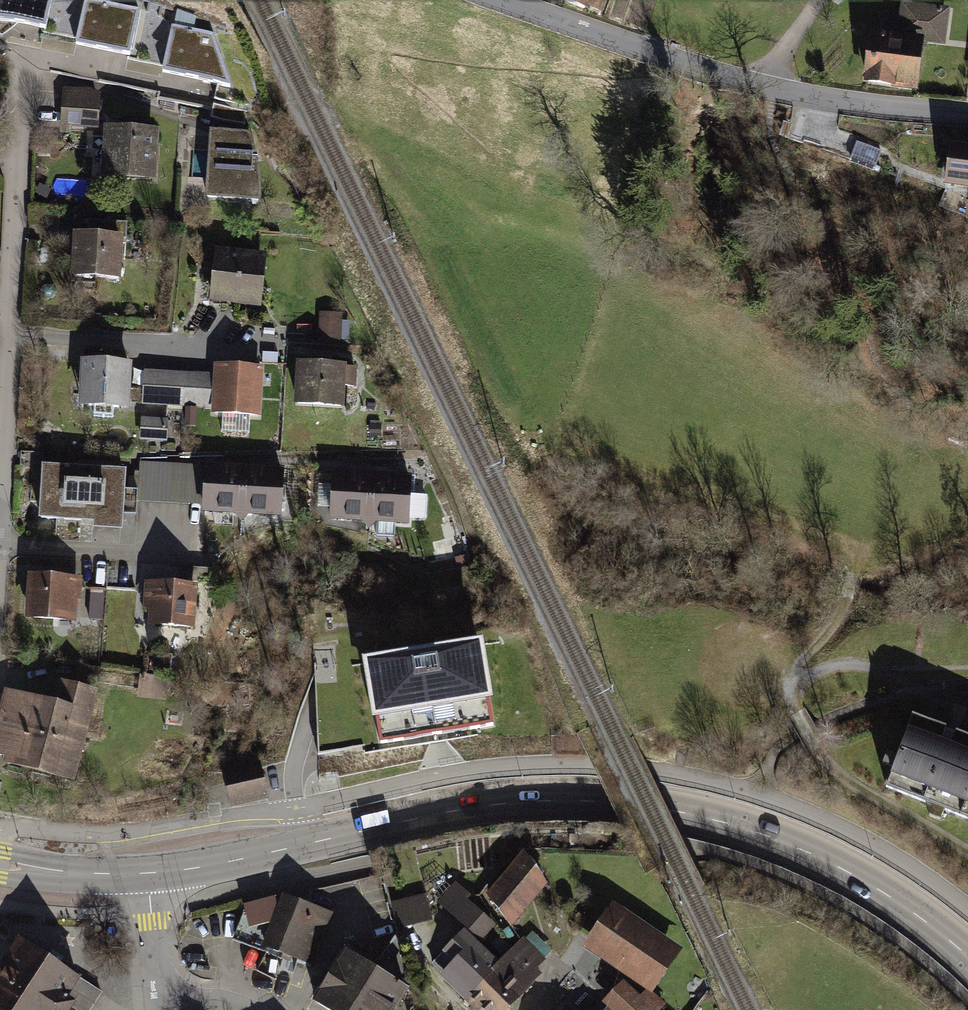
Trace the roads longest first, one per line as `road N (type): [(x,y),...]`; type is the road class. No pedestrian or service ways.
road 1 (secondary): [(329,839),(502,804),(667,810),(802,850),(908,909),(967,955)]
road 2 (residential): [(967,113),(811,98),(514,0)]
road 3 (residential): [(0,434),(12,167)]
road 4 (secondary): [(329,839),(150,875)]
road 5 (secondary): [(150,875),(0,865)]
road 6 (residential): [(163,1002),(150,875)]

